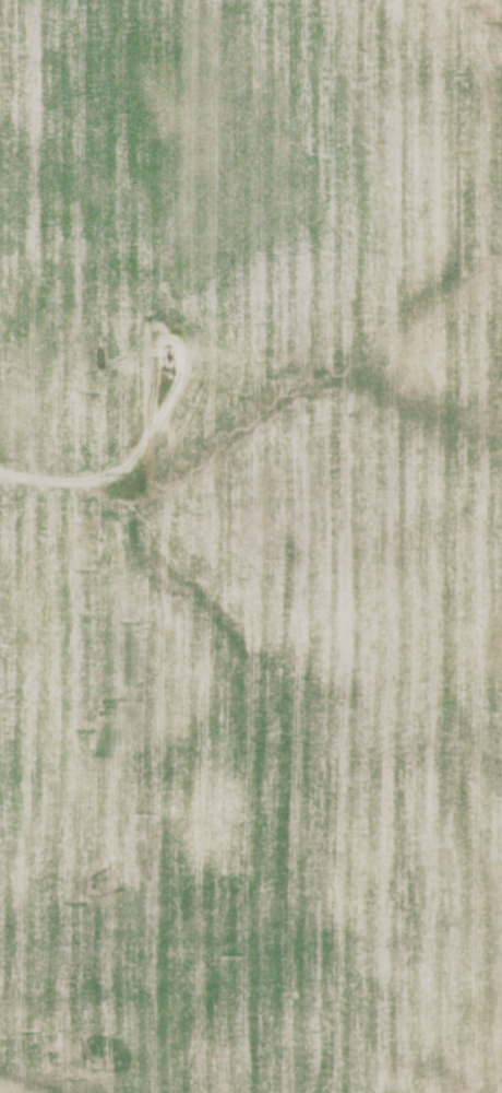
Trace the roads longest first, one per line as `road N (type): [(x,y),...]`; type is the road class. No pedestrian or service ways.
road 1 (track): [(143,1092),(167,1018),(160,875),(70,824),(0,809)]
road 2 (track): [(199,443),(167,521),(141,536),(0,504)]

